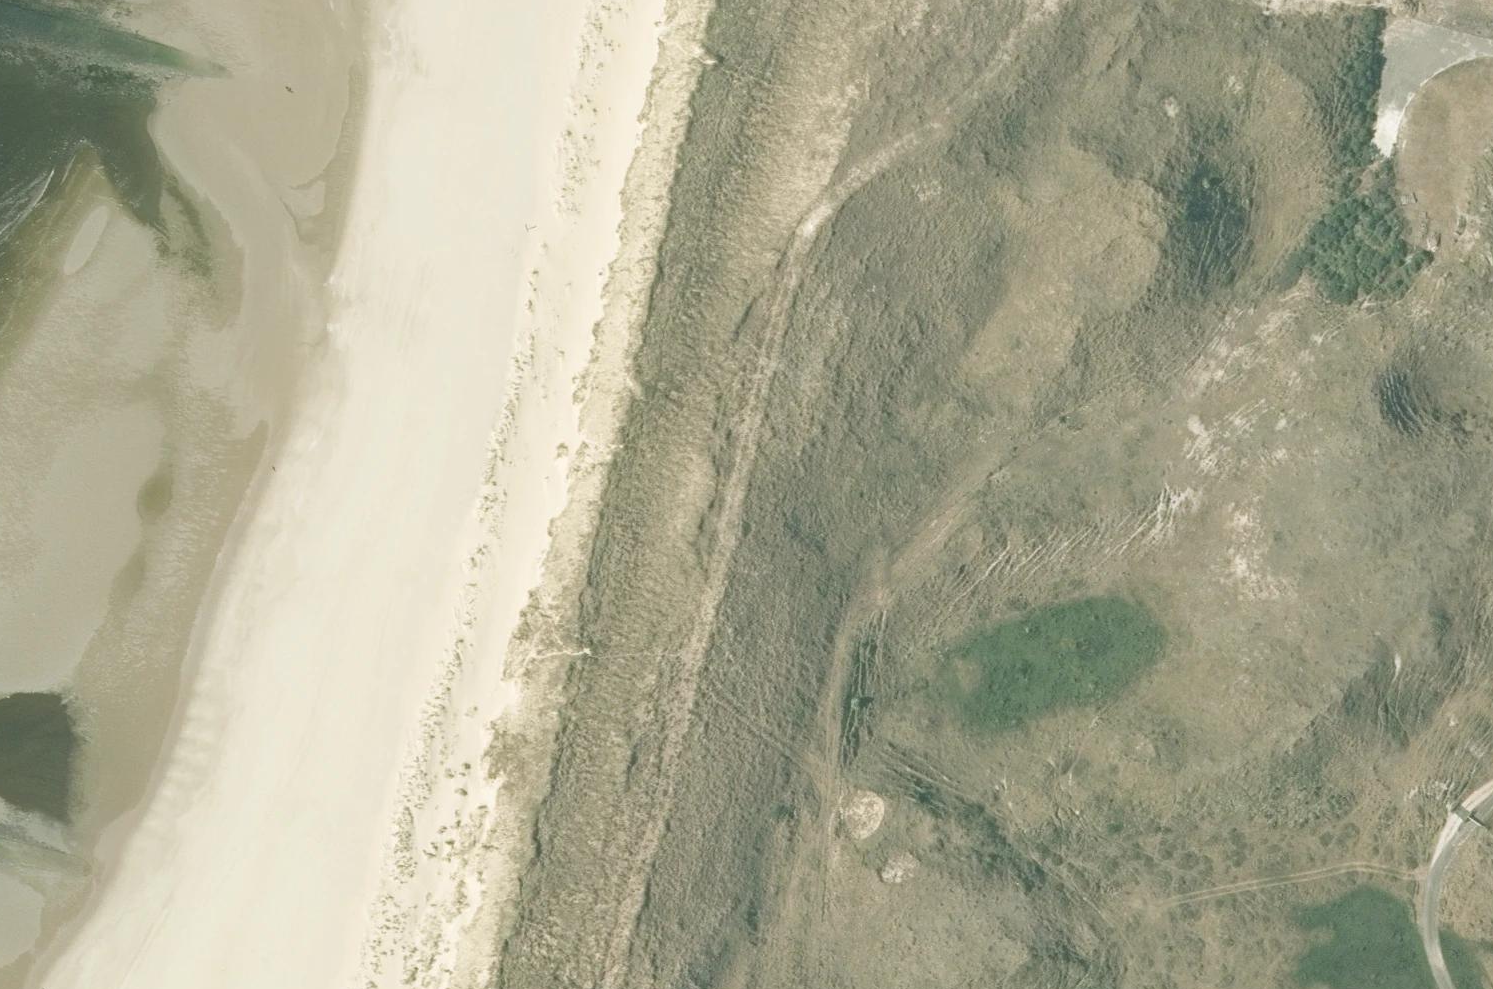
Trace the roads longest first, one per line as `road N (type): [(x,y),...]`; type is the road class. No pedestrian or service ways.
road 1 (track): [(1451,988),(1435,930),(1436,878),(1492,801)]

